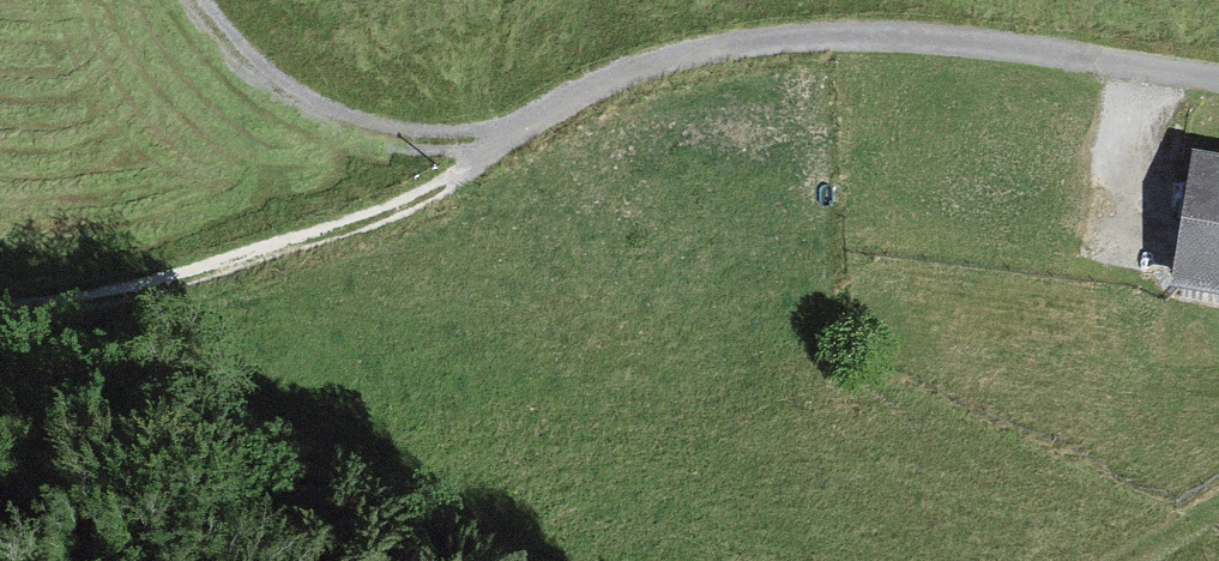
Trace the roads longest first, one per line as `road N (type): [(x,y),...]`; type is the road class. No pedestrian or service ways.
road 1 (track): [(0,313),(72,316),(475,181),(520,117),(671,58),(891,45)]
road 2 (track): [(475,181),(262,115),(192,0)]
road 3 (residential): [(891,45),(1218,98)]

